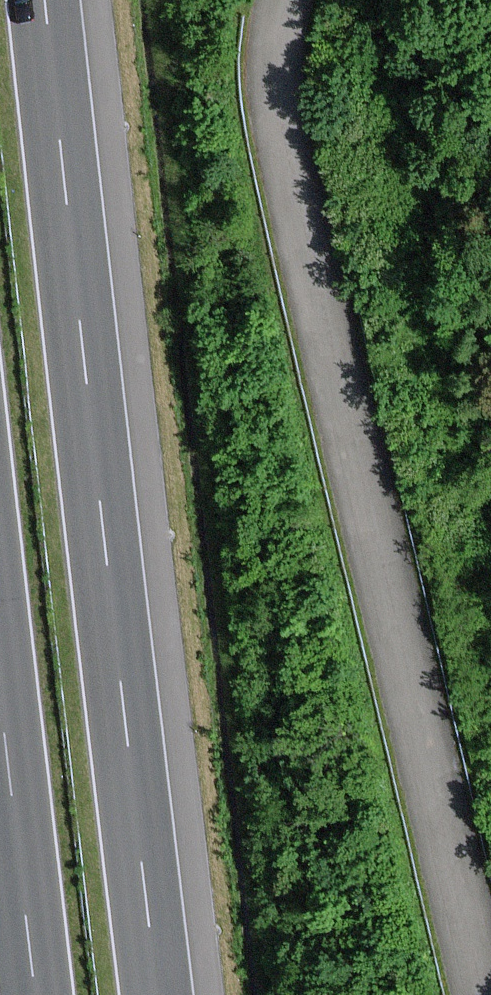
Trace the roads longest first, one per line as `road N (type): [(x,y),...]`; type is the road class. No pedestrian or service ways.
road 1 (unclassified): [(481,994),(279,132),(274,46),(282,0)]
road 2 (motorway): [(154,994),(46,0)]
road 3 (motorway): [(0,735),(31,994)]

